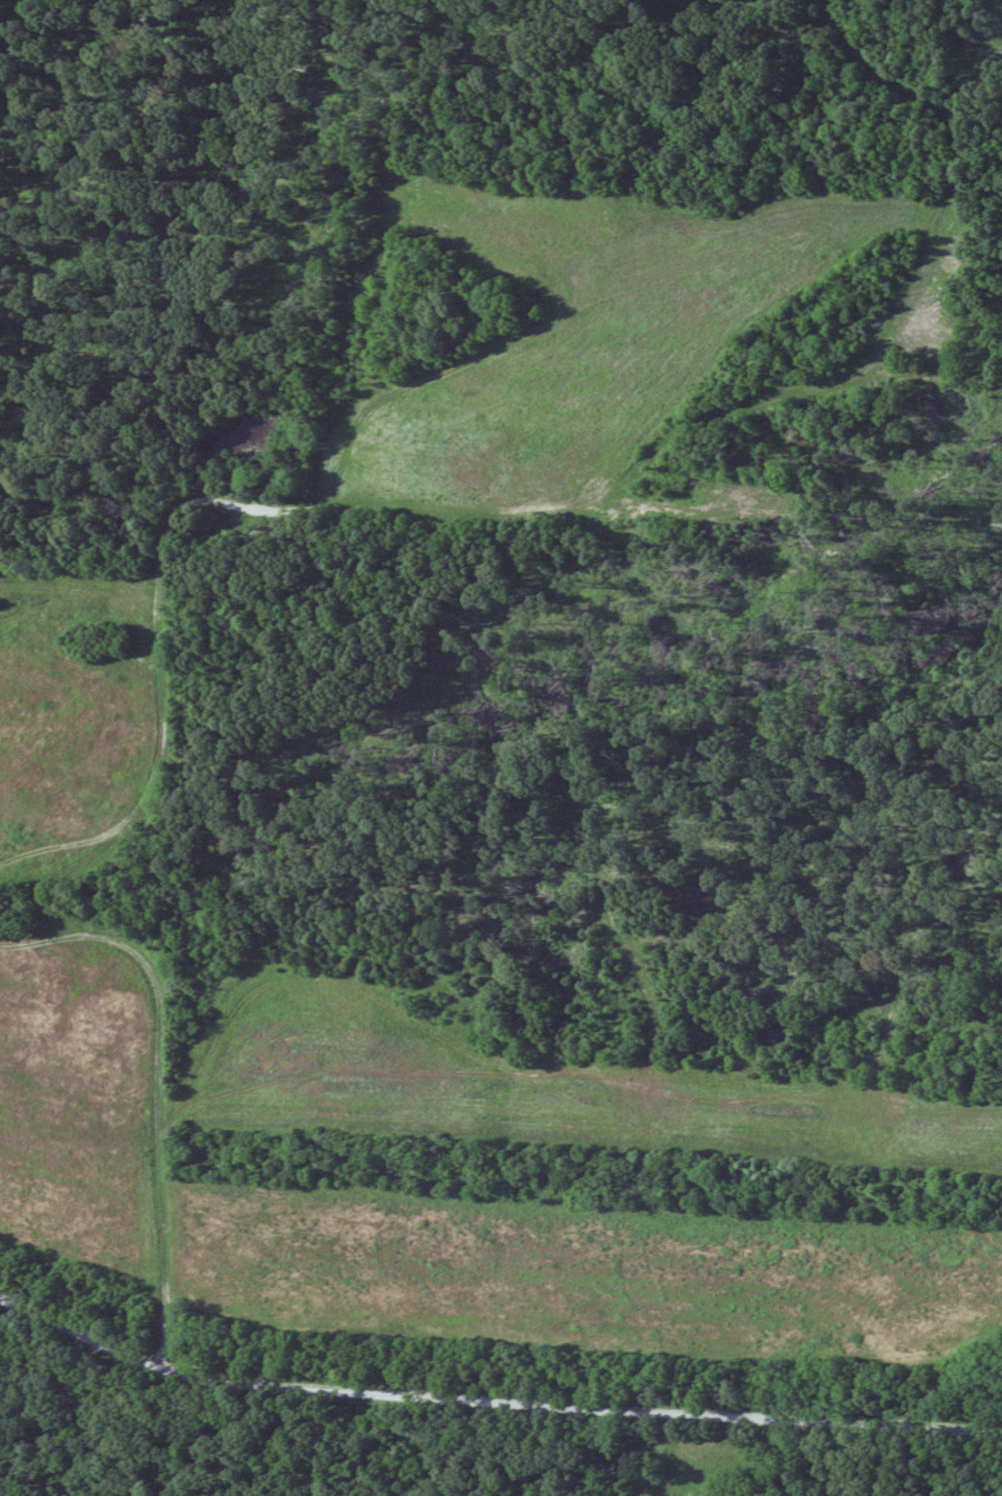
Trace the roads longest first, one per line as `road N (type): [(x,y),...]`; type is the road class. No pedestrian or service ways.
road 1 (residential): [(1001,1437),(235,1388),(0,1302)]

